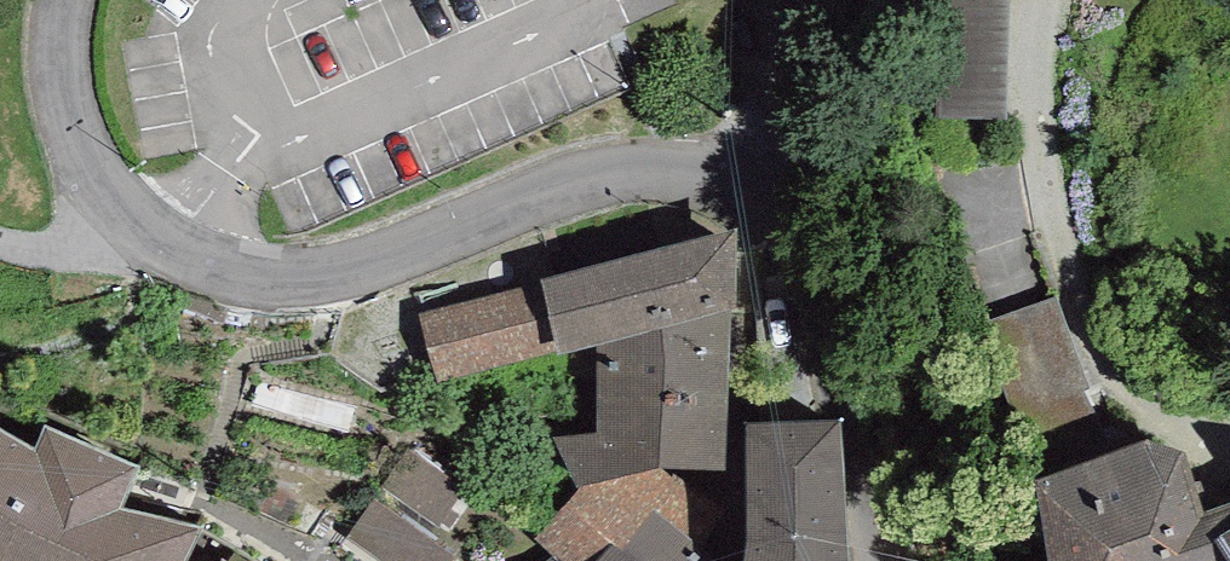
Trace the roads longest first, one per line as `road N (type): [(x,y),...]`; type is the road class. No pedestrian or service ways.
road 1 (residential): [(69,0),(66,82),(90,160),(108,191),(152,232),(224,268),(335,272),(566,183),(611,173),(676,173),(731,188)]
road 2 (residential): [(731,188),(763,209),(799,275),(893,560)]
road 3 (residential): [(731,188),(801,0)]

